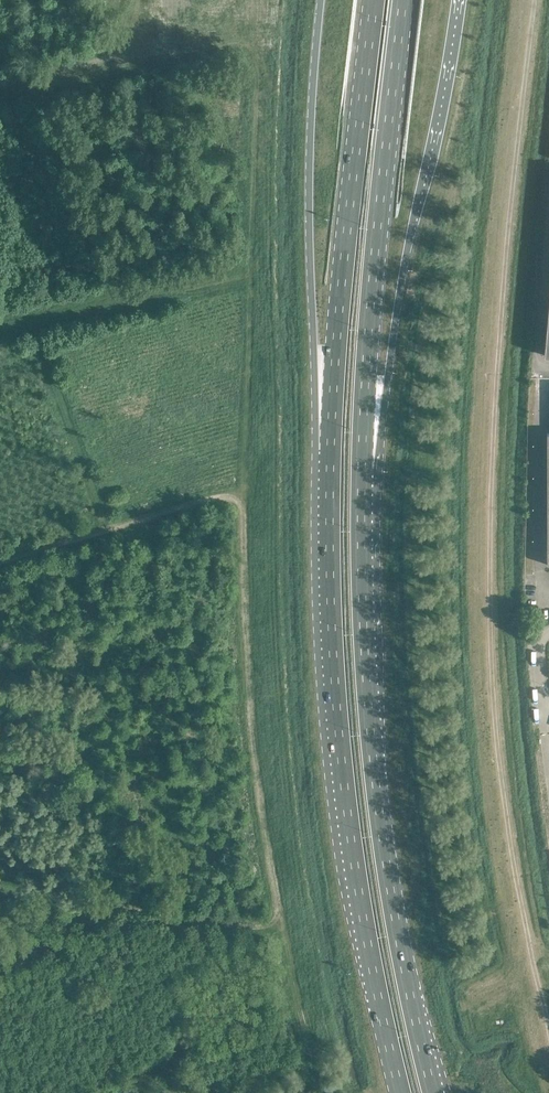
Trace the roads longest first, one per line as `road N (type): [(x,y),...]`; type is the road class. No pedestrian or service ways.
road 1 (track): [(535,0),(502,303),(490,493),(491,663),(527,946),(548,1035)]
road 2 (trunk): [(328,449),(344,785),(400,1092)]
road 3 (trunk): [(435,1092),(388,882),(370,734),(366,460)]
road 4 (trunk): [(366,460),(460,0)]
road 5 (trunk): [(366,460),(403,0)]
road 6 (trunk): [(372,0),(328,449)]
road 7 (trunk): [(321,0),(308,213),(328,449)]

